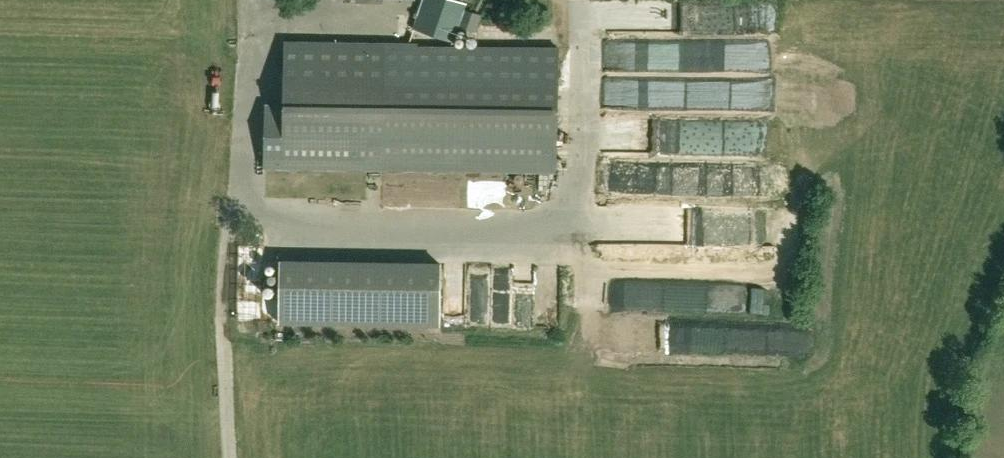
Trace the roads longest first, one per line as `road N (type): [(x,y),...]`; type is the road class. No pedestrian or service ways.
road 1 (track): [(230,457),(223,322),(278,0)]

